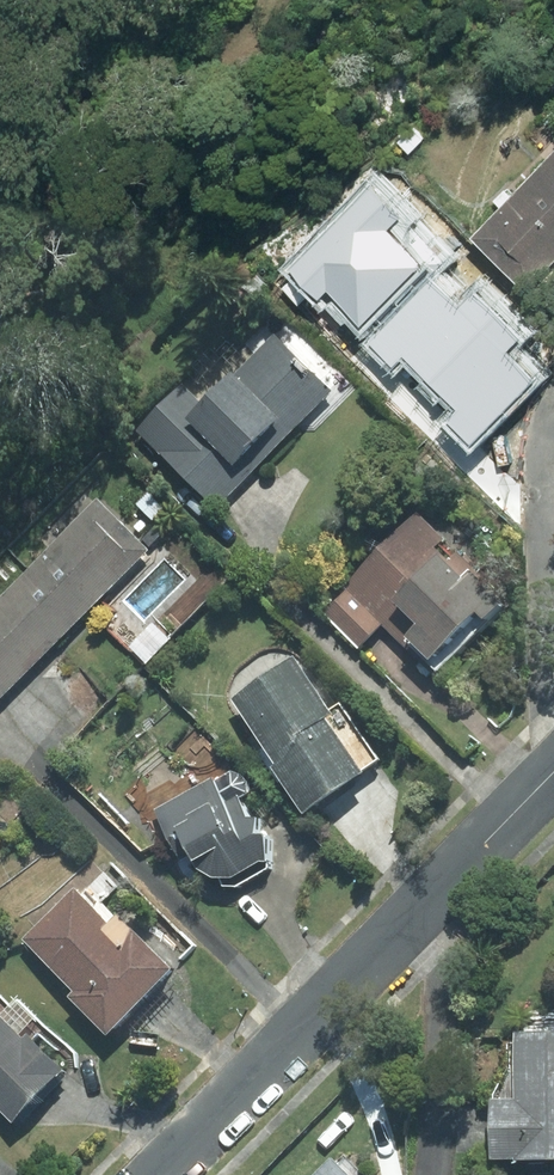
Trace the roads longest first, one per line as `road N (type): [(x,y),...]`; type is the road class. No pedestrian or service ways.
road 1 (residential): [(159,1174),(553,771)]

